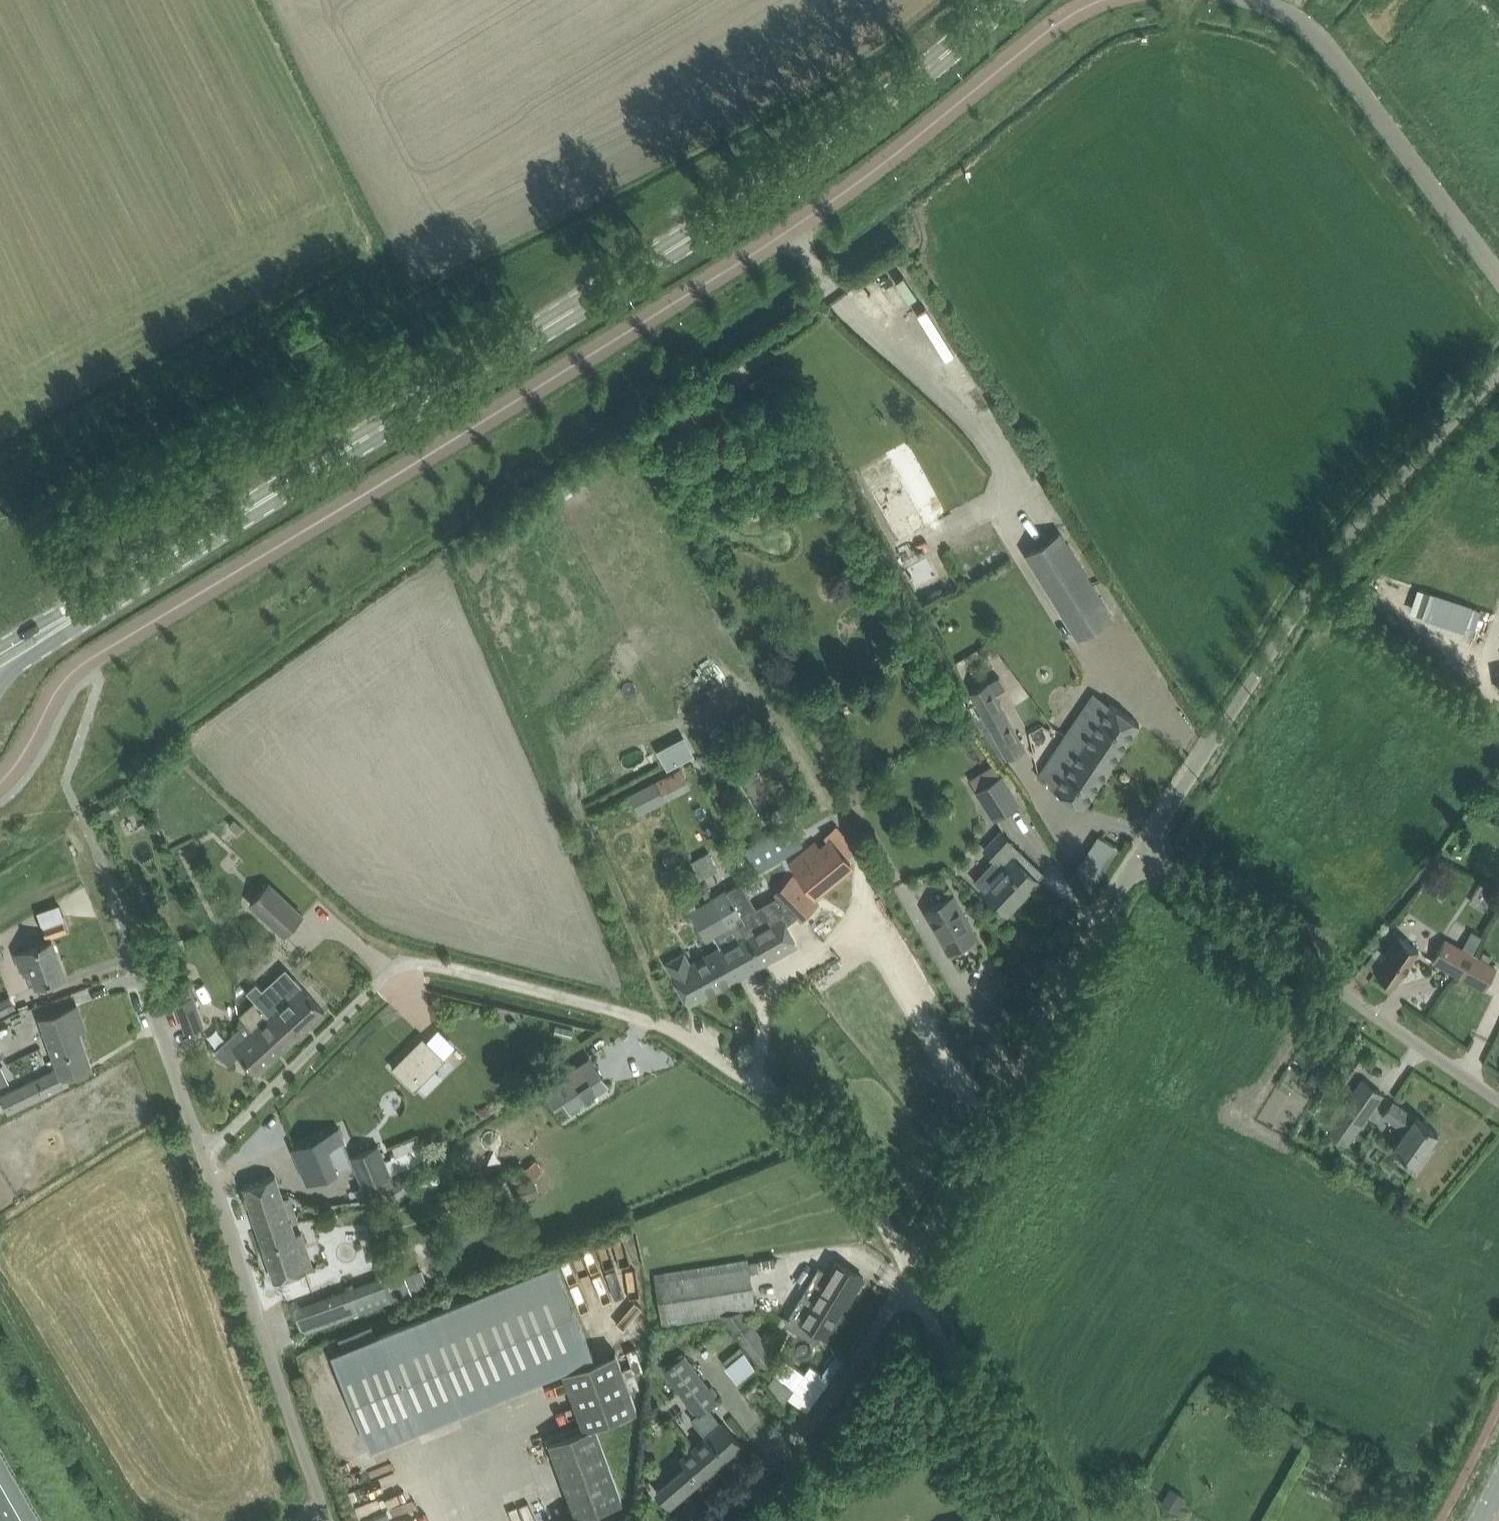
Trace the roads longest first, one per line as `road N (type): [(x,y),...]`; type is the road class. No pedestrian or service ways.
road 1 (unclassified): [(0,788),(79,667),(818,208),(1067,18),(1105,0)]
road 2 (secondary): [(98,600),(790,177),(1006,0)]
road 3 (unclassified): [(909,1277),(889,1229),(835,1144),(682,1037),(640,1016),(438,966),(388,973),(204,1152)]
road 4 (unclassified): [(1143,854),(1376,501),(1498,376)]
road 5 (unclassified): [(909,1277),(1143,854)]
road 6 (unclassified): [(1498,1100),(1143,854)]
road 7 (unclassified): [(328,1520),(204,1152)]
road 8 (unclassified): [(1498,282),(1324,43),(1247,0)]
road 9 (unclassified): [(204,1152),(97,846)]
road 10 (unclassified): [(715,1520),(826,1405),(909,1277)]
road 11 (unclassified): [(1039,1520),(909,1277)]
road 12 (secondary): [(0,680),(98,600)]

